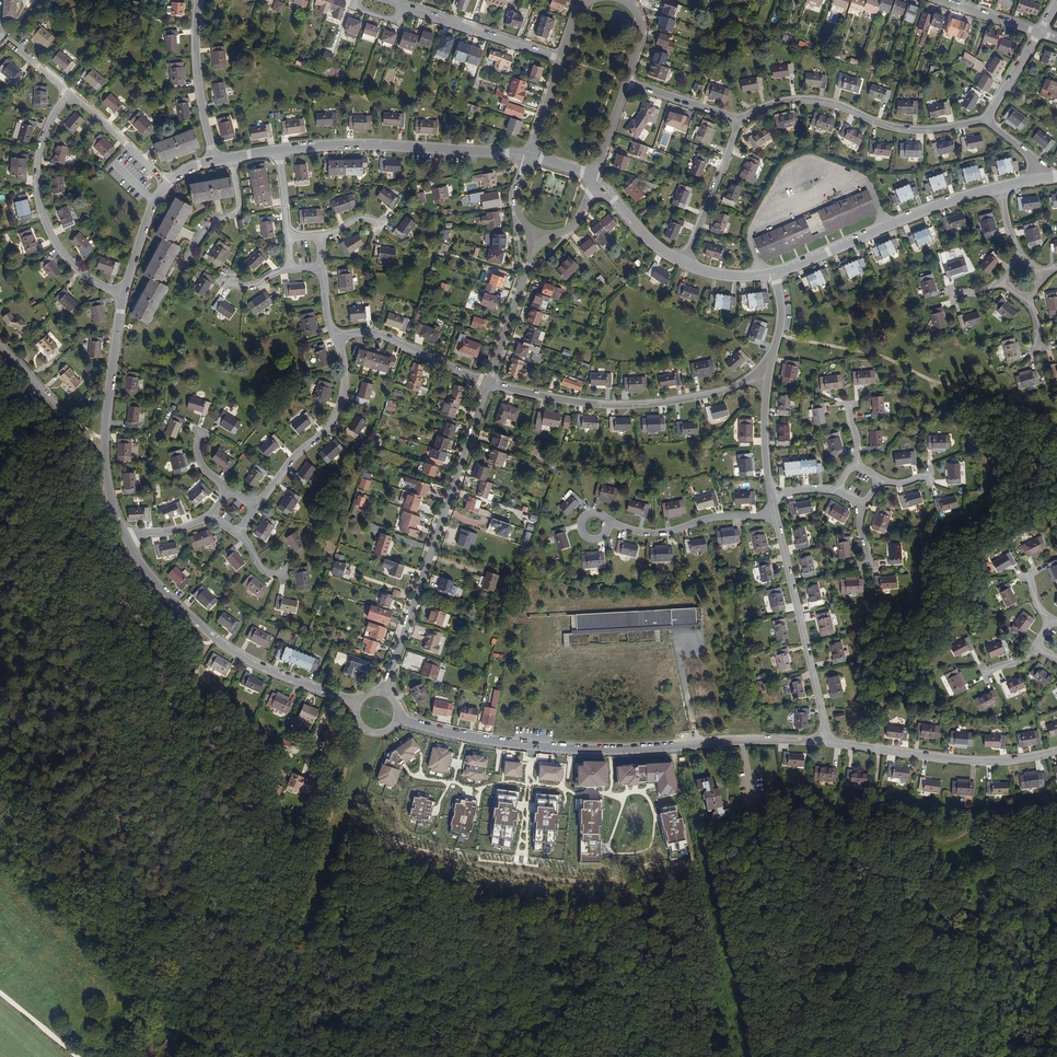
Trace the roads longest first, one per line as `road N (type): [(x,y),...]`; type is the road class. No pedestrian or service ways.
road 1 (residential): [(399,719),(533,751),(829,741)]
road 2 (track): [(780,337),(875,353),(965,388),(991,411),(1007,457),(1056,419)]
road 3 (residential): [(489,383),(385,691)]
road 4 (track): [(880,749),(877,802),(862,829),(849,890),(843,993),(817,1031)]
road 5 (residential): [(355,704),(226,646),(164,593),(126,538)]
road 6 (residential): [(769,367),(721,392),(627,405),(489,383)]
road 7 (residential): [(742,121),(759,109),(802,99),(898,129),(984,120)]
road 8 (residential): [(280,152),(375,146),(529,157)]
road 9 (residential): [(126,538),(104,452),(123,294)]
road 10 (residential): [(68,94),(36,163),(39,203),(63,255),(89,280),(123,294)]
road 11 (residential): [(775,273),(998,188)]
road 12 (residential): [(829,741),(967,761),(1056,750)]
road 13 (residential): [(777,518),(829,741)]
road 14 (track): [(1056,881),(957,1054)]
road 15 (residential): [(256,508),(337,412),(344,395),(338,340)]
road 16 (residential): [(388,0),(562,59)]
road 17 (residential): [(610,521),(663,533),(710,517),(777,518)]
road 18 (residential): [(214,161),(199,73),(200,0)]
road 19 (residential): [(489,383),(388,338),(338,340)]
road 20 (residential): [(540,236),(489,383)]
road 21 (residential): [(685,264),(742,121)]
road 22 (residential): [(769,367),(765,433),(773,497)]
road 23 (residential): [(595,178),(641,233),(685,264)]
road 24 (residential): [(627,82),(742,121)]
road 25 (residential): [(123,294),(166,182)]

